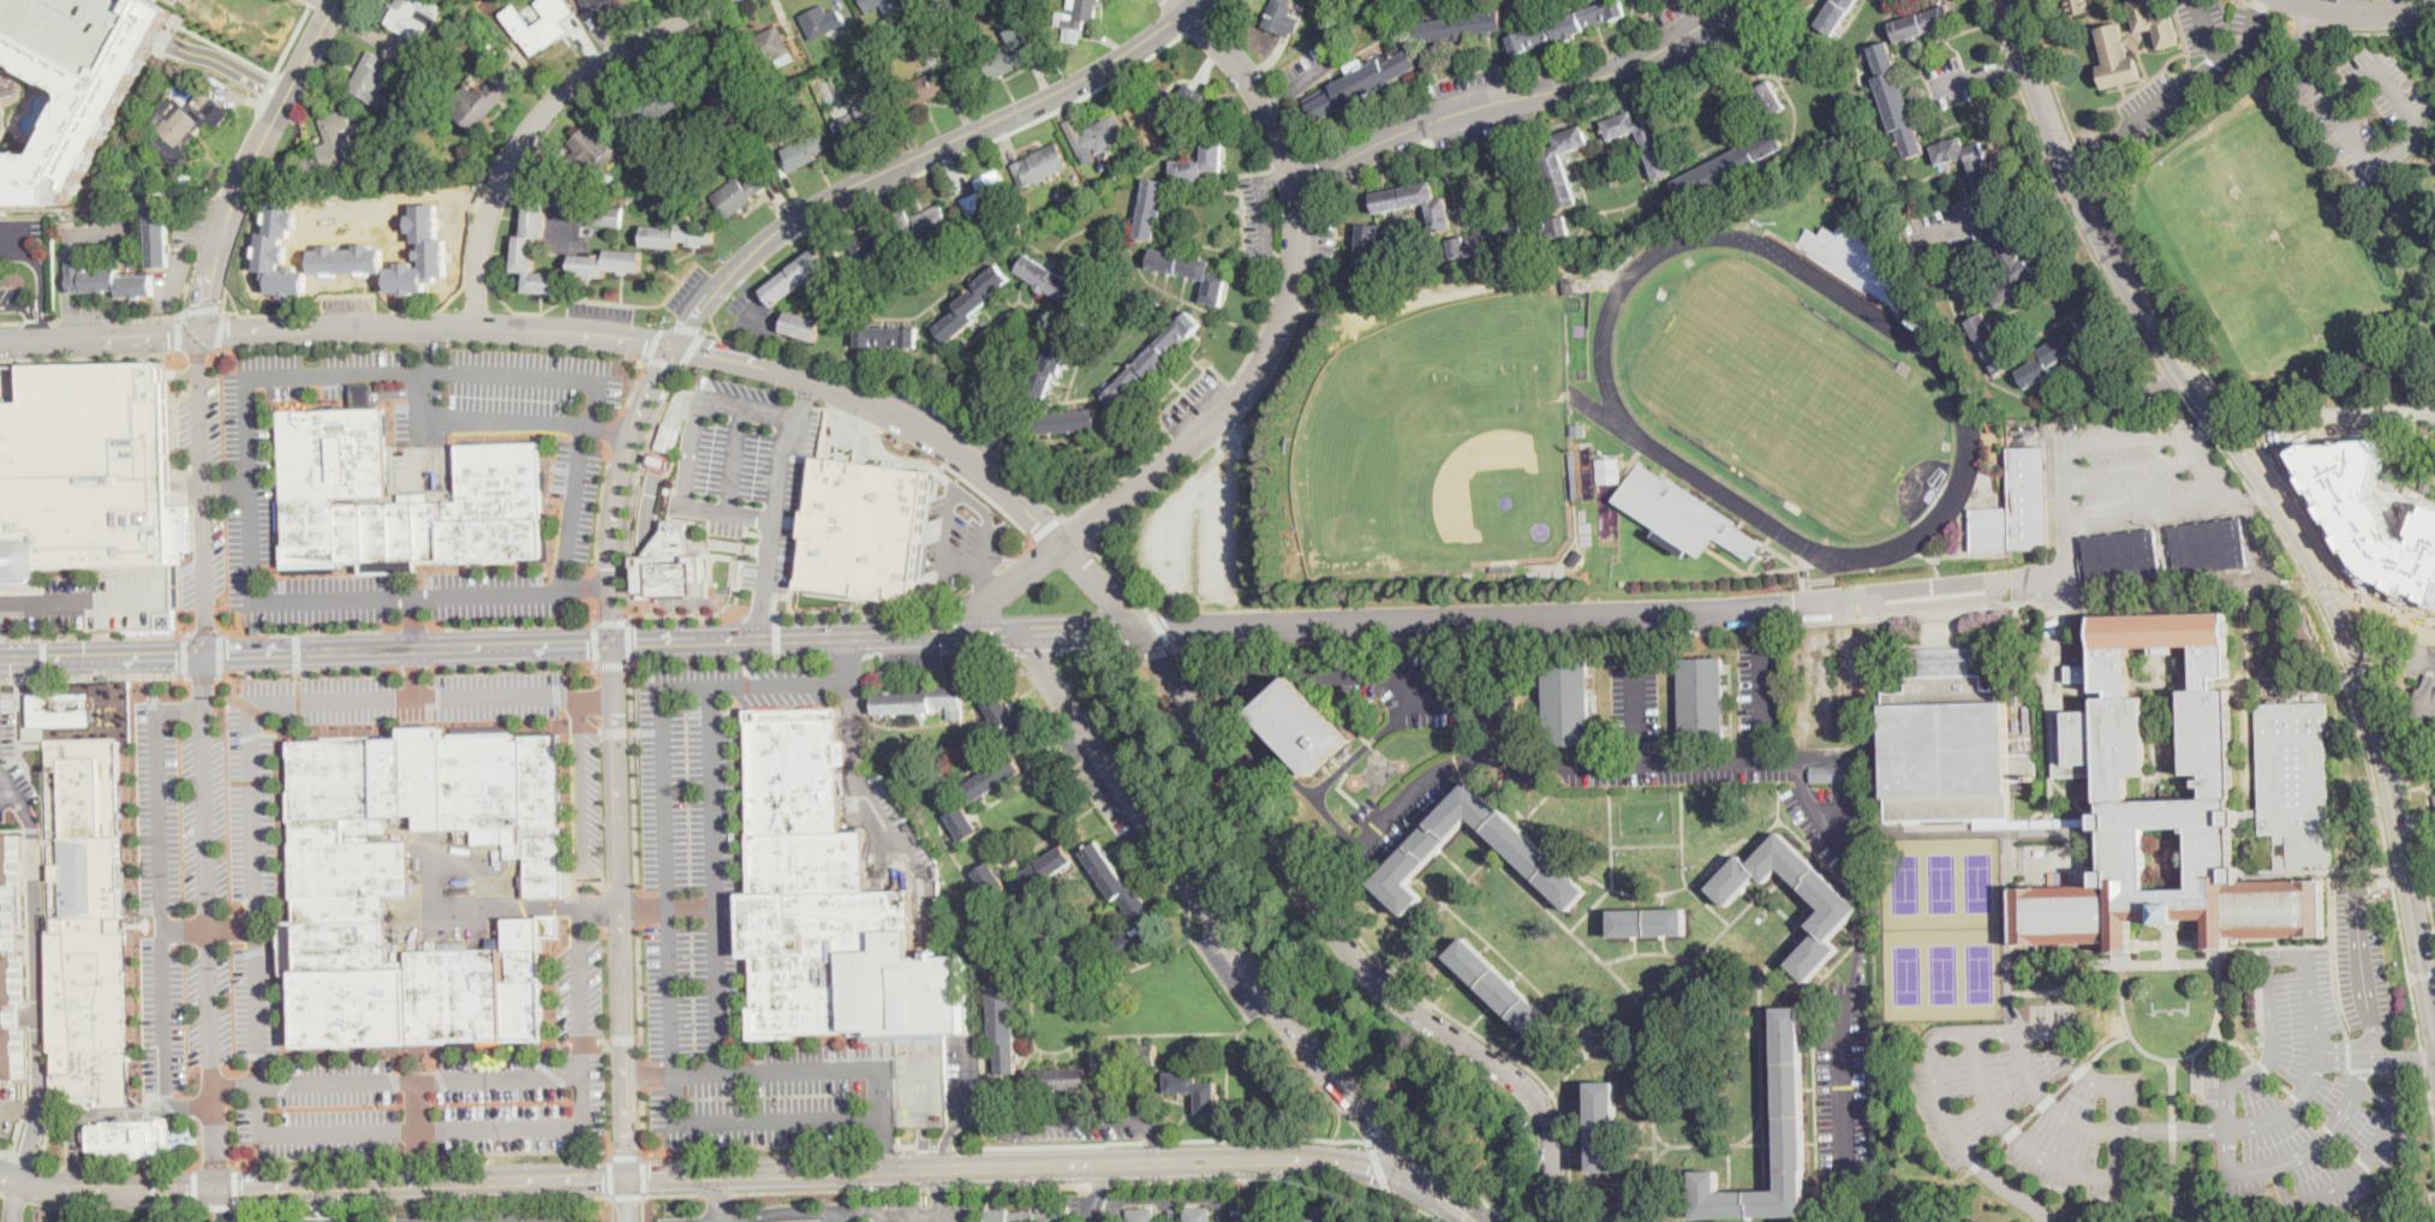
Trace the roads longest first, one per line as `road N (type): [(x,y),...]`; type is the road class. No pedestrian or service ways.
road 1 (residential): [(1139,626),(1046,526),(950,445),(810,376),(692,346),(476,324),(0,341)]
road 2 (residential): [(217,1188),(201,353),(229,213),(337,0)]
road 3 (secondary): [(1428,1182),(1345,1162),(1251,1158),(217,1188)]
road 4 (residential): [(615,640),(613,536),(632,436),(673,341),(726,279),(820,204),(1060,94),(1202,0)]
road 5 (residential): [(2004,583),(1712,613),(1139,626)]
road 6 (residential): [(950,632),(1218,418),(1275,341),(1296,260),(1290,173),(1259,89),(1177,0)]
road 7 (residential): [(1558,1221),(1546,1119),(1532,1093),(1359,959),(1139,626)]
road 8 (residential): [(1428,1182),(1341,1084),(1201,900),(1022,630)]
road 9 (secondary): [(2015,0),(2053,123),(2130,284),(2276,491),(2336,600)]
road 10 (tertiary): [(615,640),(0,658)]
road 11 (residential): [(630,1221),(615,640)]
road 12 (residential): [(1294,187),(1421,125),(1635,62),(1733,0)]
road 13 (residential): [(476,324),(489,205),(523,138),(574,82),(730,0)]
road 14 (secondary): [(2336,600),(2383,738),(2434,1020)]
road 15 (track): [(1288,302),(1319,312),(1548,272),(1617,275)]
road 16 (tertiary): [(1022,630),(762,637)]
road 17 (secondary): [(217,1188),(97,1191),(0,1174)]
road 18 (residential): [(2434,412),(2327,415),(2230,430)]
road 19 (tertiary): [(762,637),(615,640)]
road 20 (track): [(1312,310),(1245,435)]
road 21 (residential): [(2434,3),(2357,12),(2300,0)]

